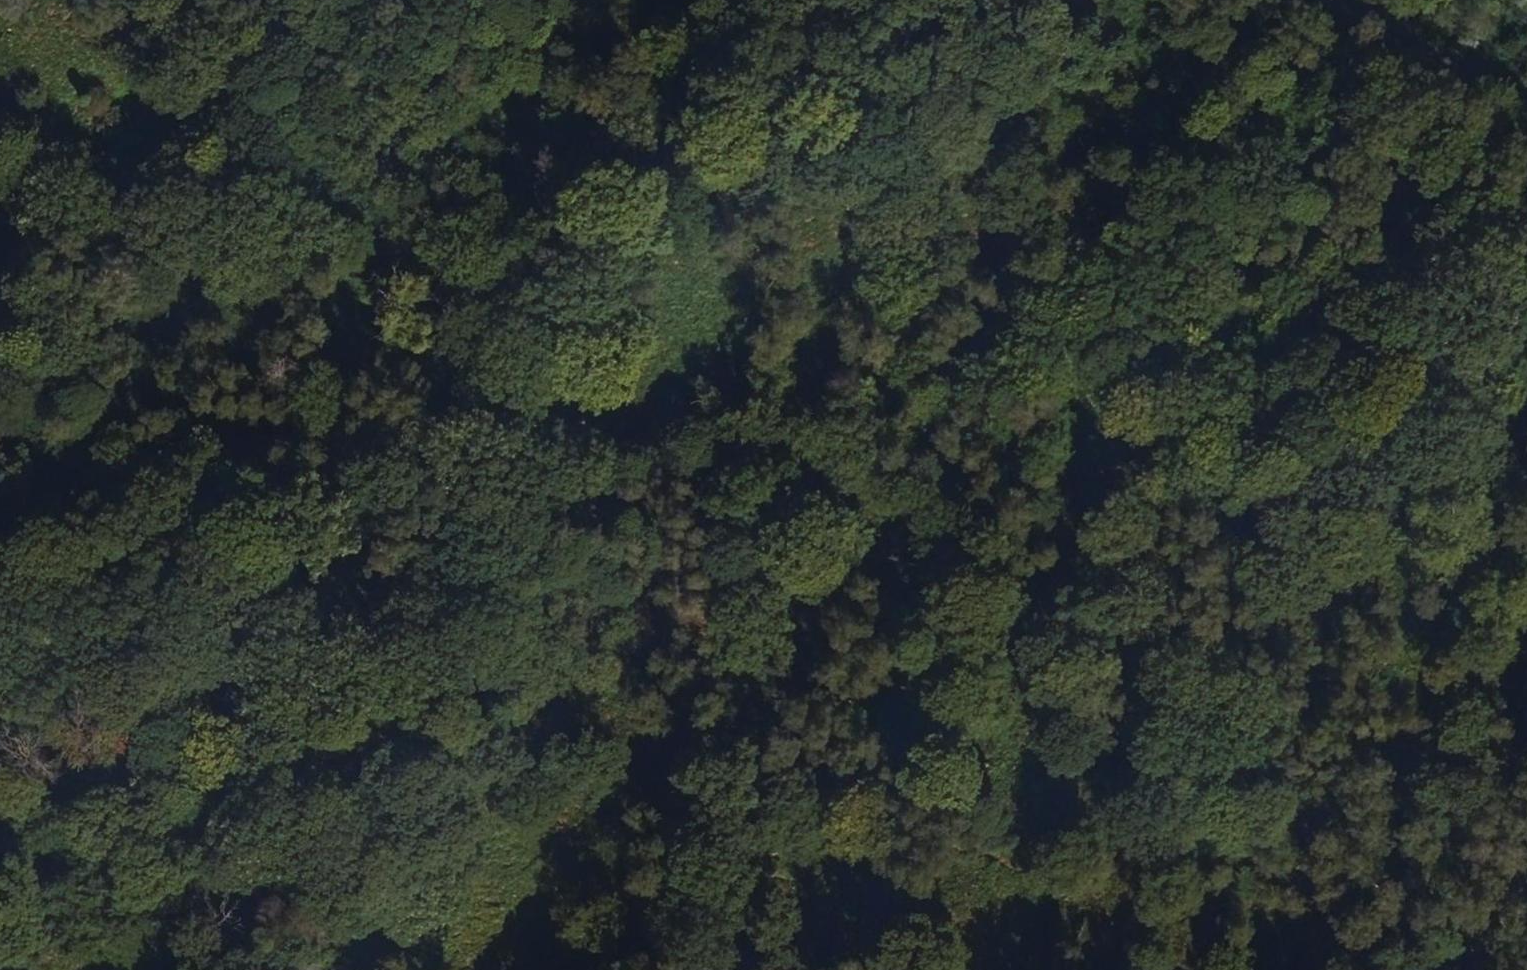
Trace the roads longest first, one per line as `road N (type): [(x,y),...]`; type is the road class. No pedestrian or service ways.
road 1 (secondary): [(1526,107),(1335,0)]

